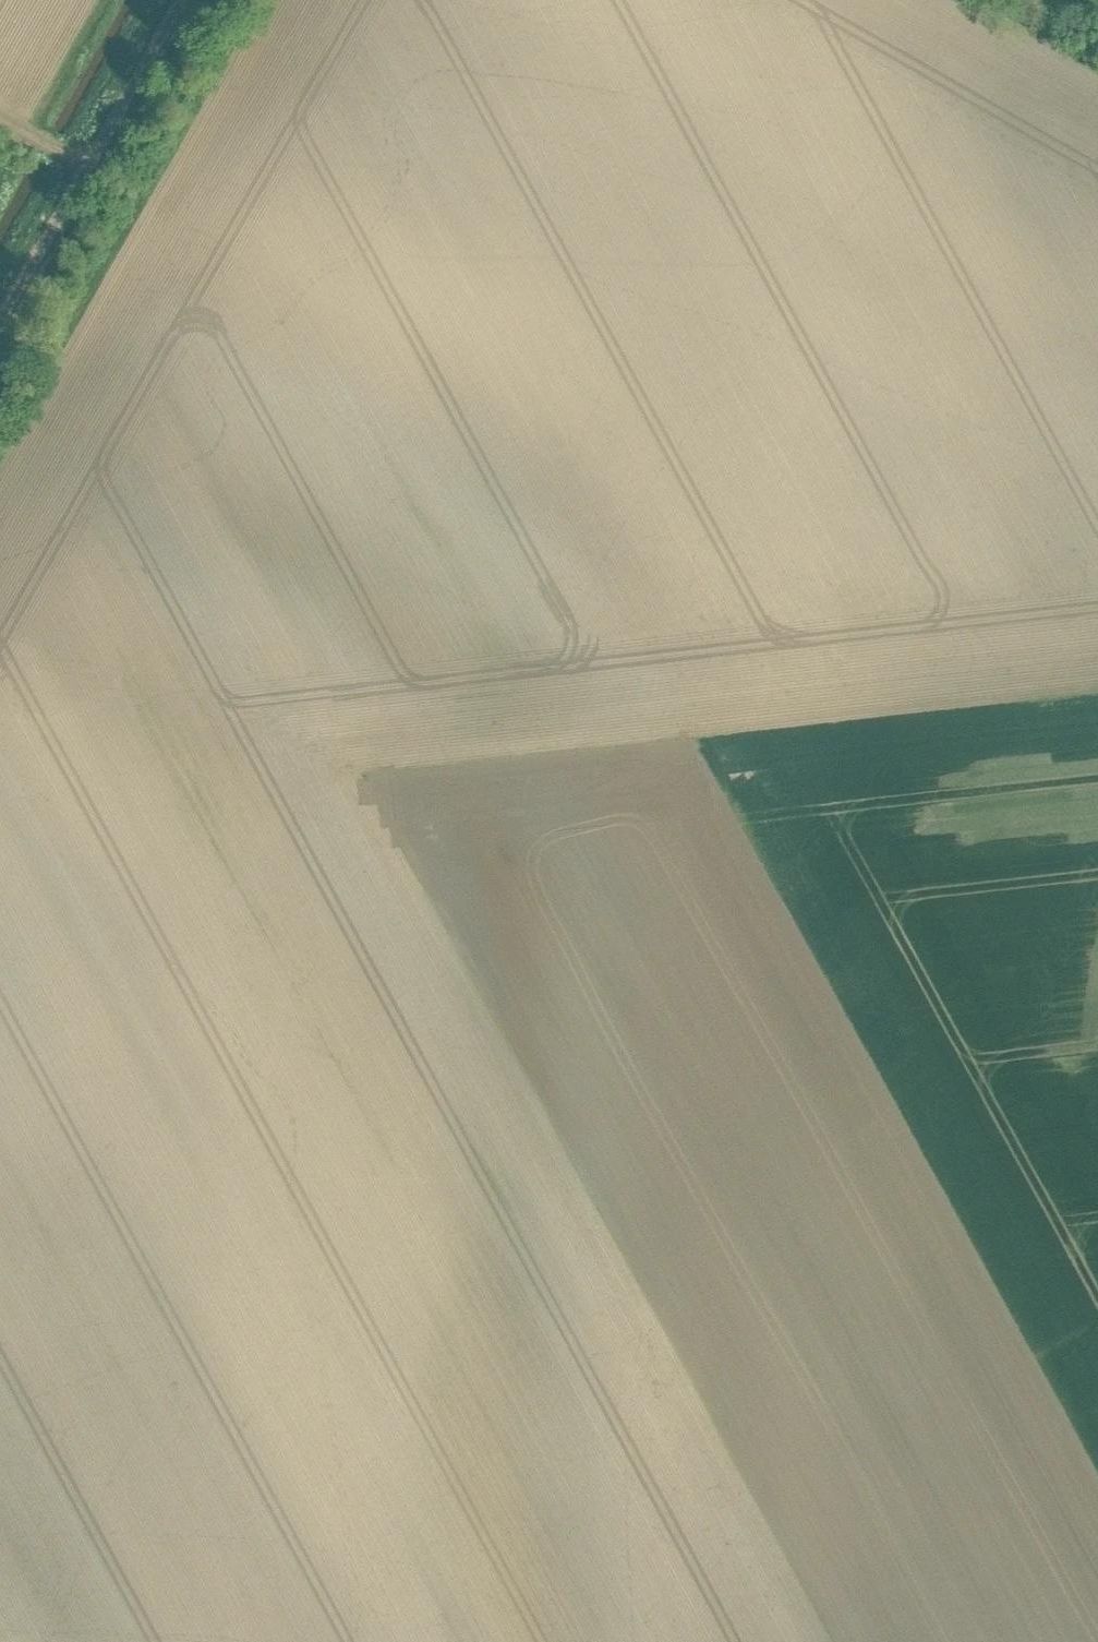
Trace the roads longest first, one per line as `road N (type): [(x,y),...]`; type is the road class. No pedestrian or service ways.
road 1 (residential): [(187,0),(0,330)]

